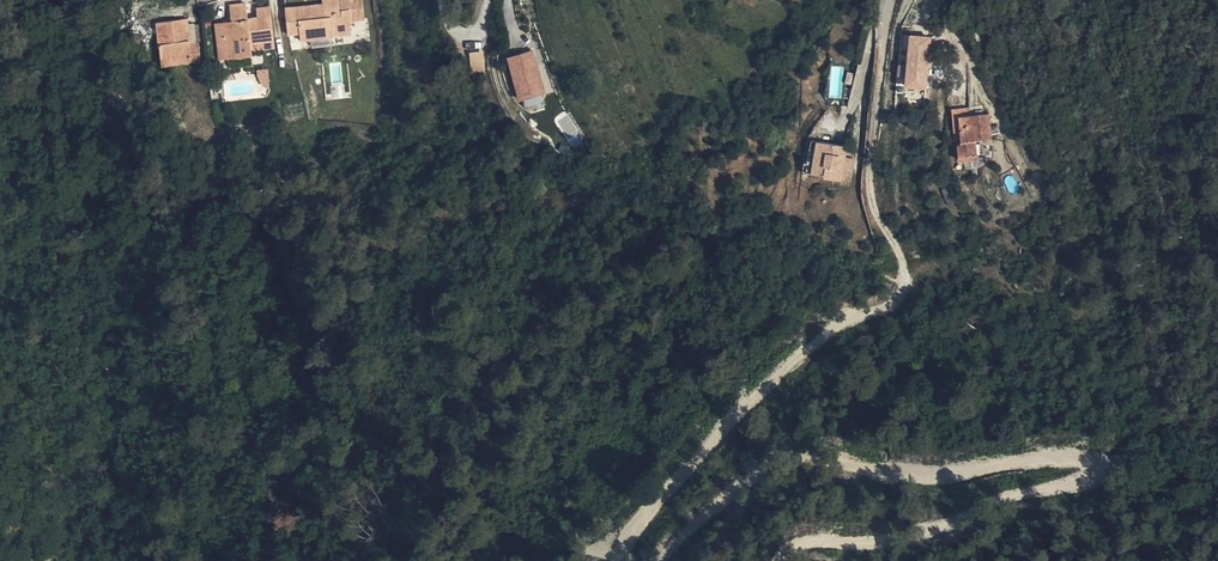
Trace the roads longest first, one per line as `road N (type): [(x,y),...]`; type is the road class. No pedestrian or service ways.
road 1 (track): [(779,560),(816,533),(895,541),(1093,488),(1098,463),(1083,451),(962,467),(828,466),(744,490),(691,546),(657,560)]
road 2 (track): [(645,560),(621,552),(630,522),(809,347),(905,286),(870,182),(887,0)]

